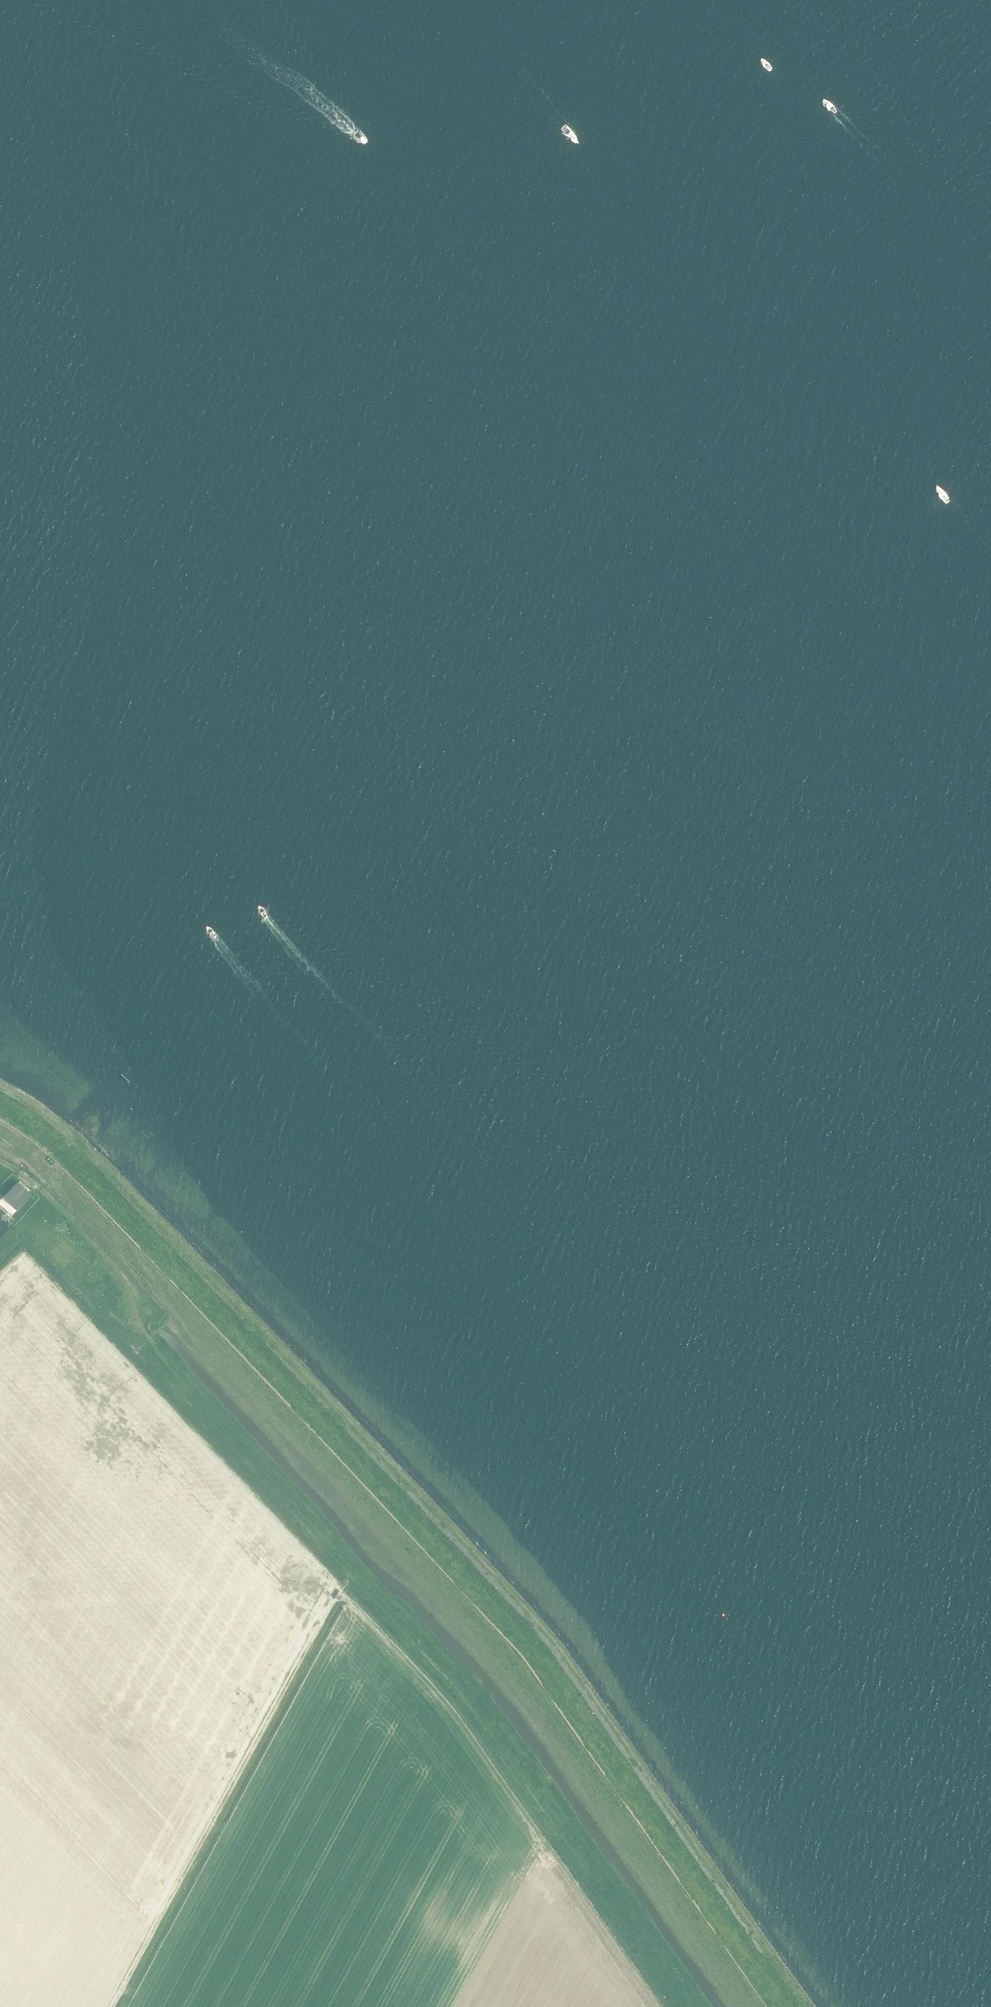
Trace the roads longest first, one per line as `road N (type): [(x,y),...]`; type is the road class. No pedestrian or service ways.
road 1 (track): [(688,2006),(630,1904),(504,1732),(355,1561)]
road 2 (track): [(355,1561),(145,1328),(118,1266),(16,1168)]
road 3 (track): [(355,1561),(114,2006)]

